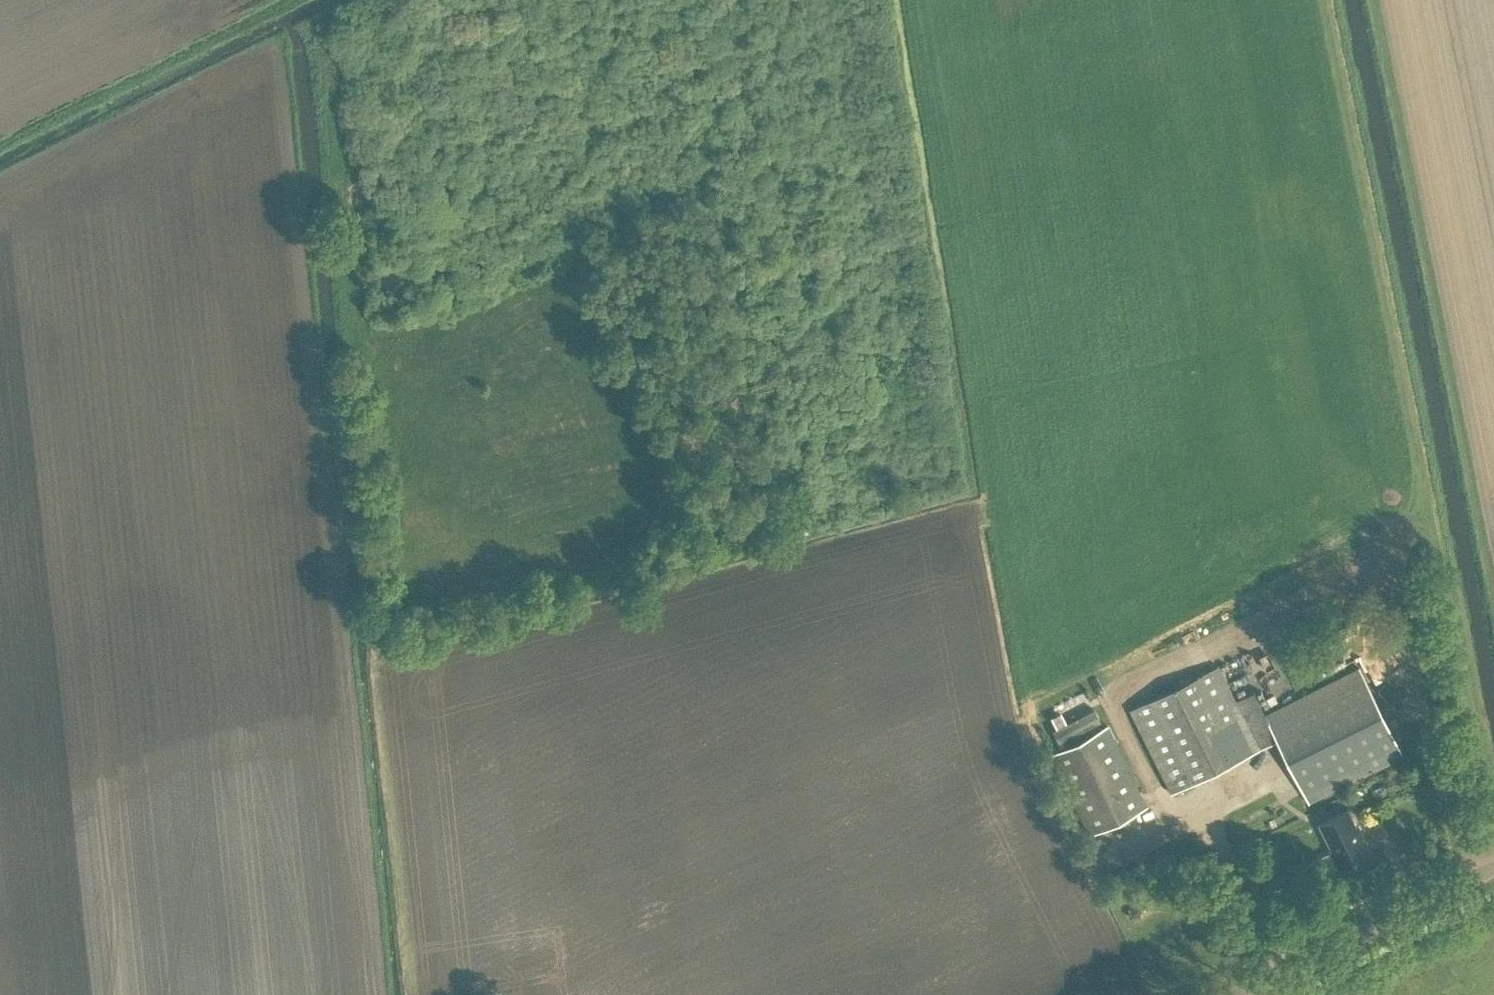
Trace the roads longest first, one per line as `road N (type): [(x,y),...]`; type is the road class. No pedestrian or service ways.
road 1 (unclassified): [(1493,864),(1230,994)]

